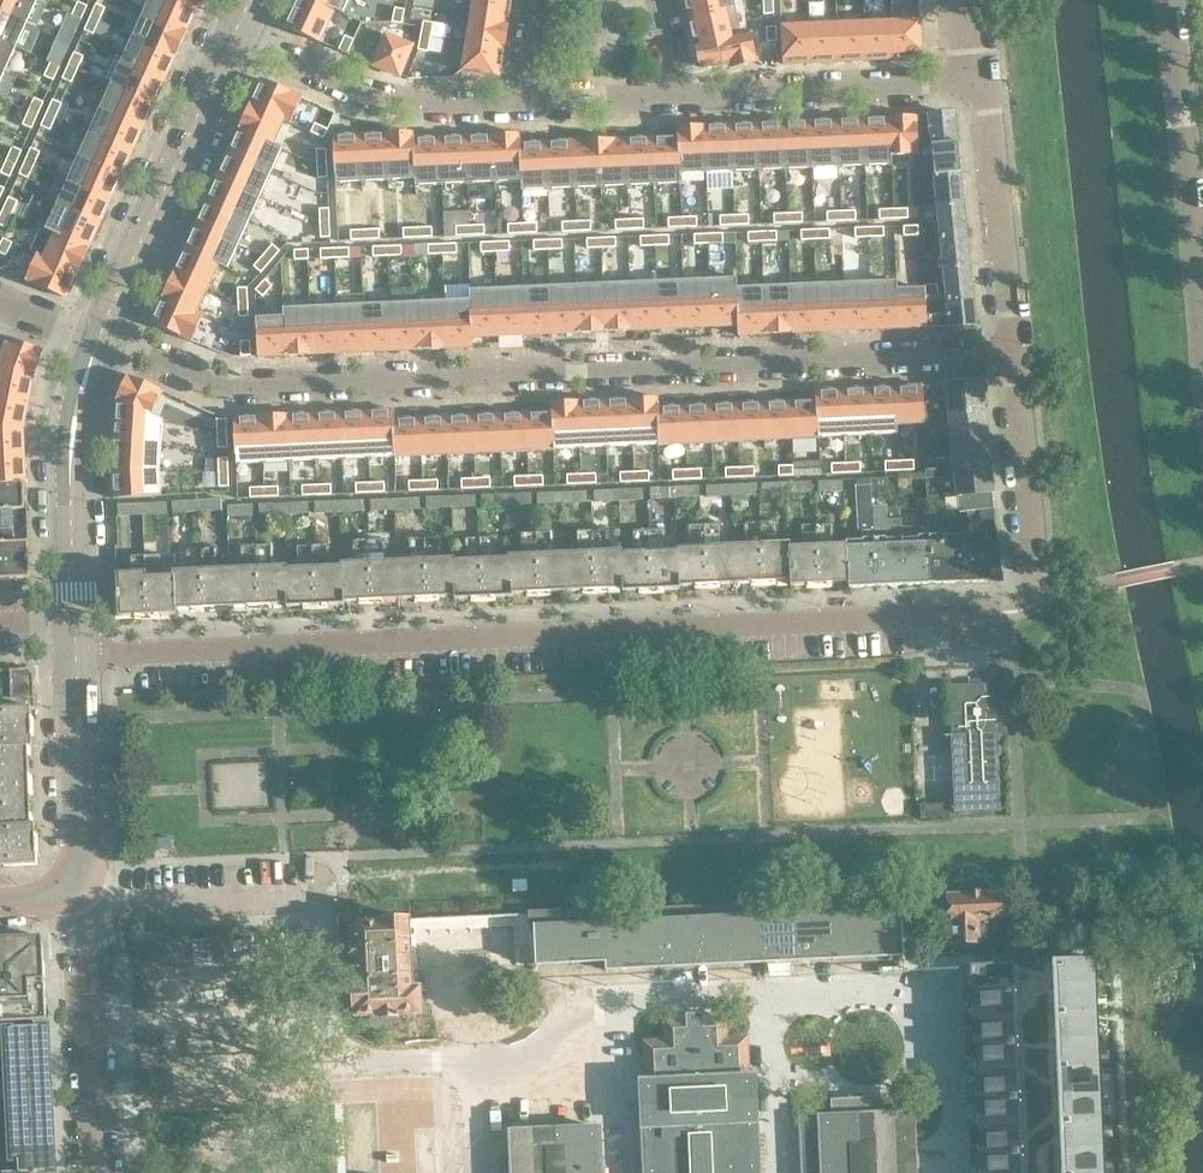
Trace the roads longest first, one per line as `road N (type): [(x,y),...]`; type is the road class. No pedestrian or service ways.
road 1 (residential): [(80,653),(1007,616)]
road 2 (residential): [(1015,354),(225,385),(103,337)]
road 3 (residential): [(337,1053),(564,1047),(588,997),(901,987)]
road 4 (residential): [(337,1053),(325,893),(84,896)]
road 5 (tertiary): [(103,337),(236,28)]
road 6 (residential): [(1202,324),(1169,0)]
road 7 (tertiary): [(80,653),(75,487),(103,337)]
road 8 (residential): [(527,105),(397,99),(236,28)]
road 9 (residential): [(669,89),(973,63)]
road 10 (residential): [(1015,354),(973,63)]
road 11 (residential): [(99,1172),(84,896)]
road 12 (tertiary): [(84,896),(80,653)]
road 13 (residential): [(1036,592),(1015,354)]
road 14 (residential): [(527,105),(669,89)]

